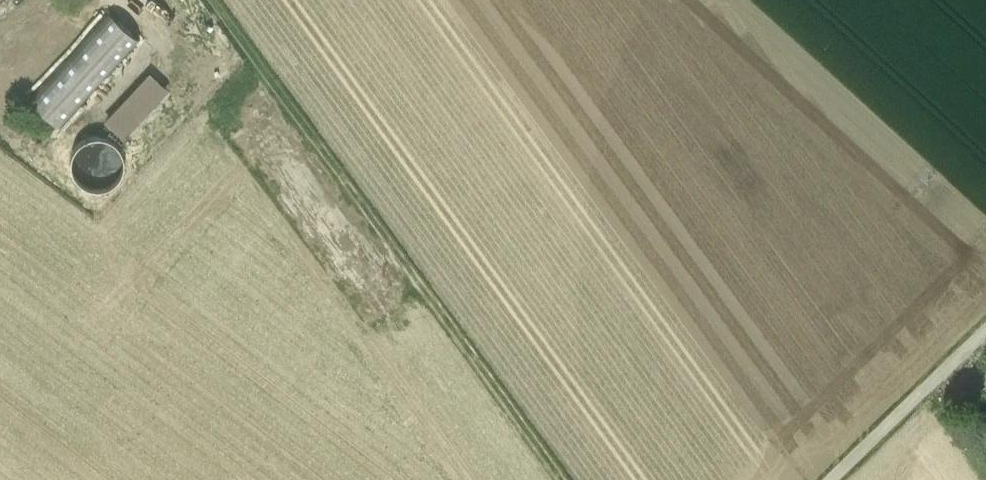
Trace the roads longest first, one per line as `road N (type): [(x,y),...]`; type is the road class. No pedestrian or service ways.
road 1 (track): [(562,479),(212,0)]
road 2 (unclassified): [(985,330),(832,479)]

